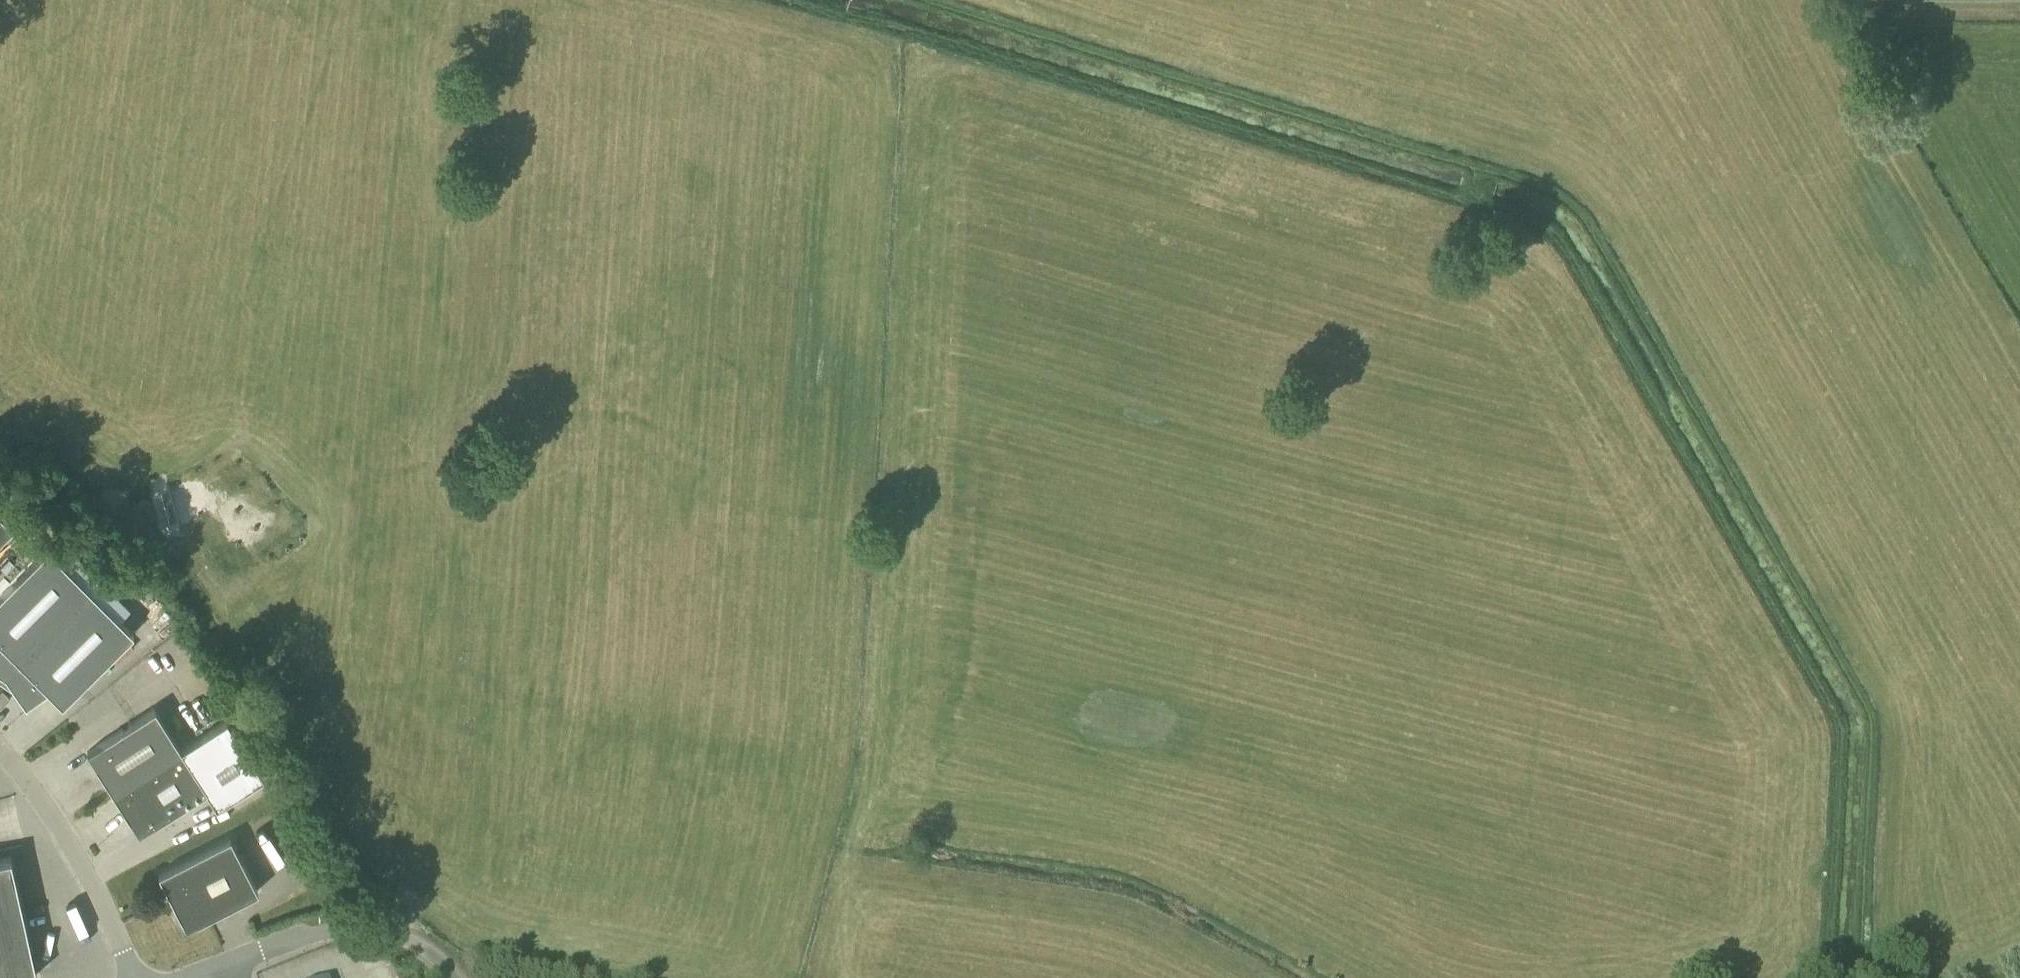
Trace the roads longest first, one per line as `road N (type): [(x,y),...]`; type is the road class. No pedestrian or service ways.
road 1 (unclassified): [(137,977),(105,905),(0,748)]
road 2 (unclassified): [(460,977),(431,948),(368,928),(327,931),(229,966)]

